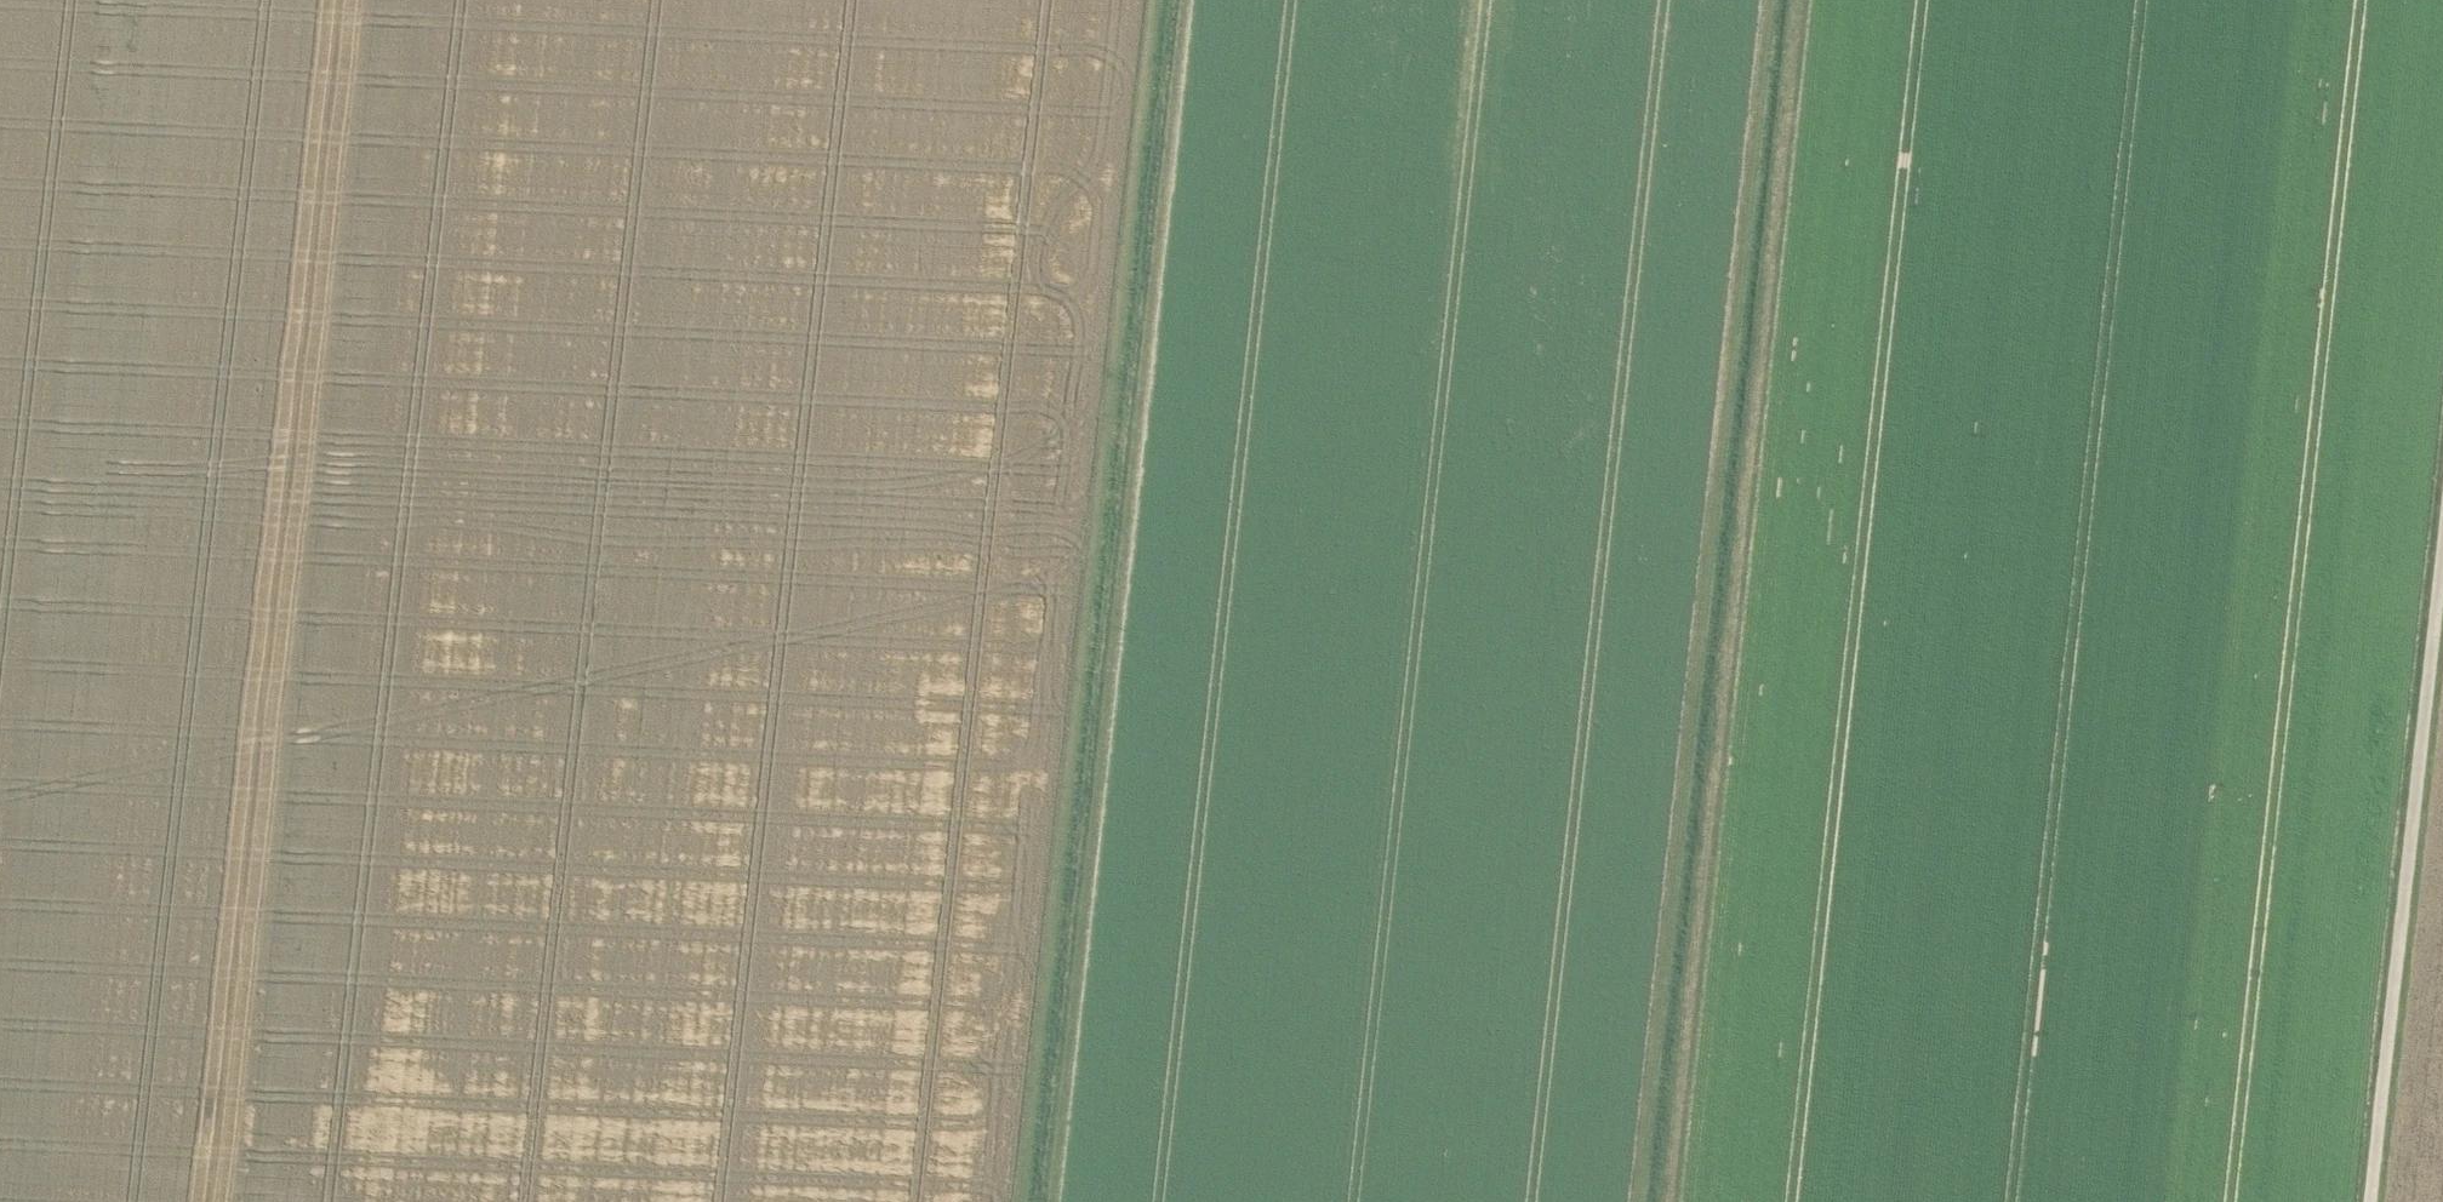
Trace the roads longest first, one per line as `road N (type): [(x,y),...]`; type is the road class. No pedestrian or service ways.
road 1 (track): [(2370,1201),(2442,551)]

